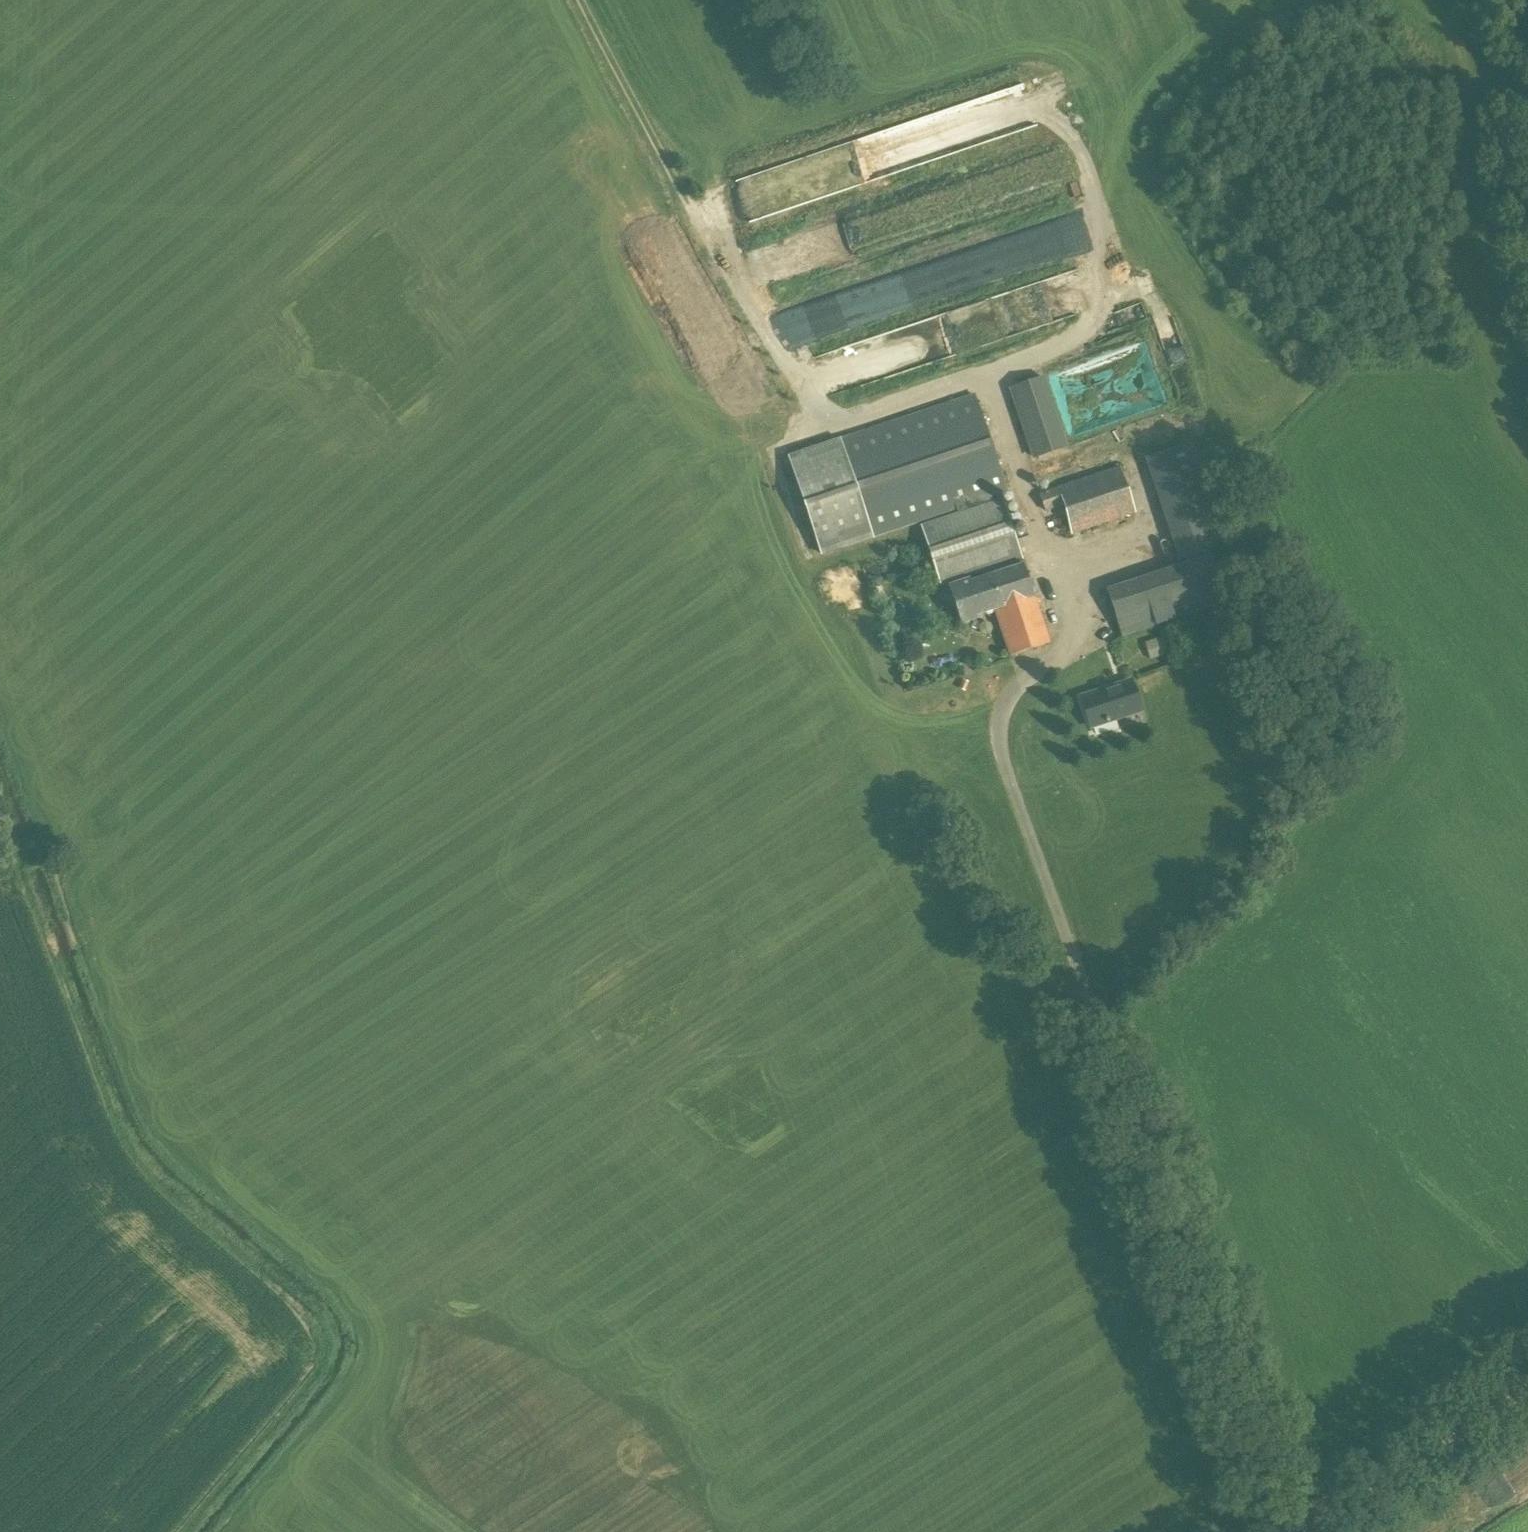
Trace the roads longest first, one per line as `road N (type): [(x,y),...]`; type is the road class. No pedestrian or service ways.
road 1 (unclassified): [(1315,1531),(1527,1392)]

